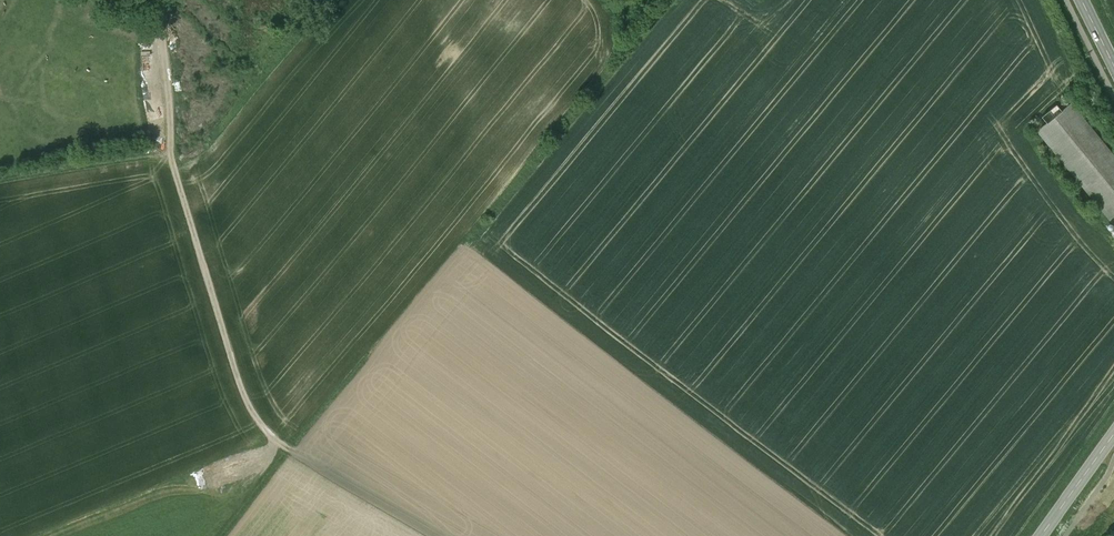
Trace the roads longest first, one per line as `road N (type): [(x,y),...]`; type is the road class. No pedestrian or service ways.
road 1 (track): [(440,535),(269,436),(250,410),(169,134),(172,0)]
road 2 (tertiary): [(1041,535),(1113,434)]

